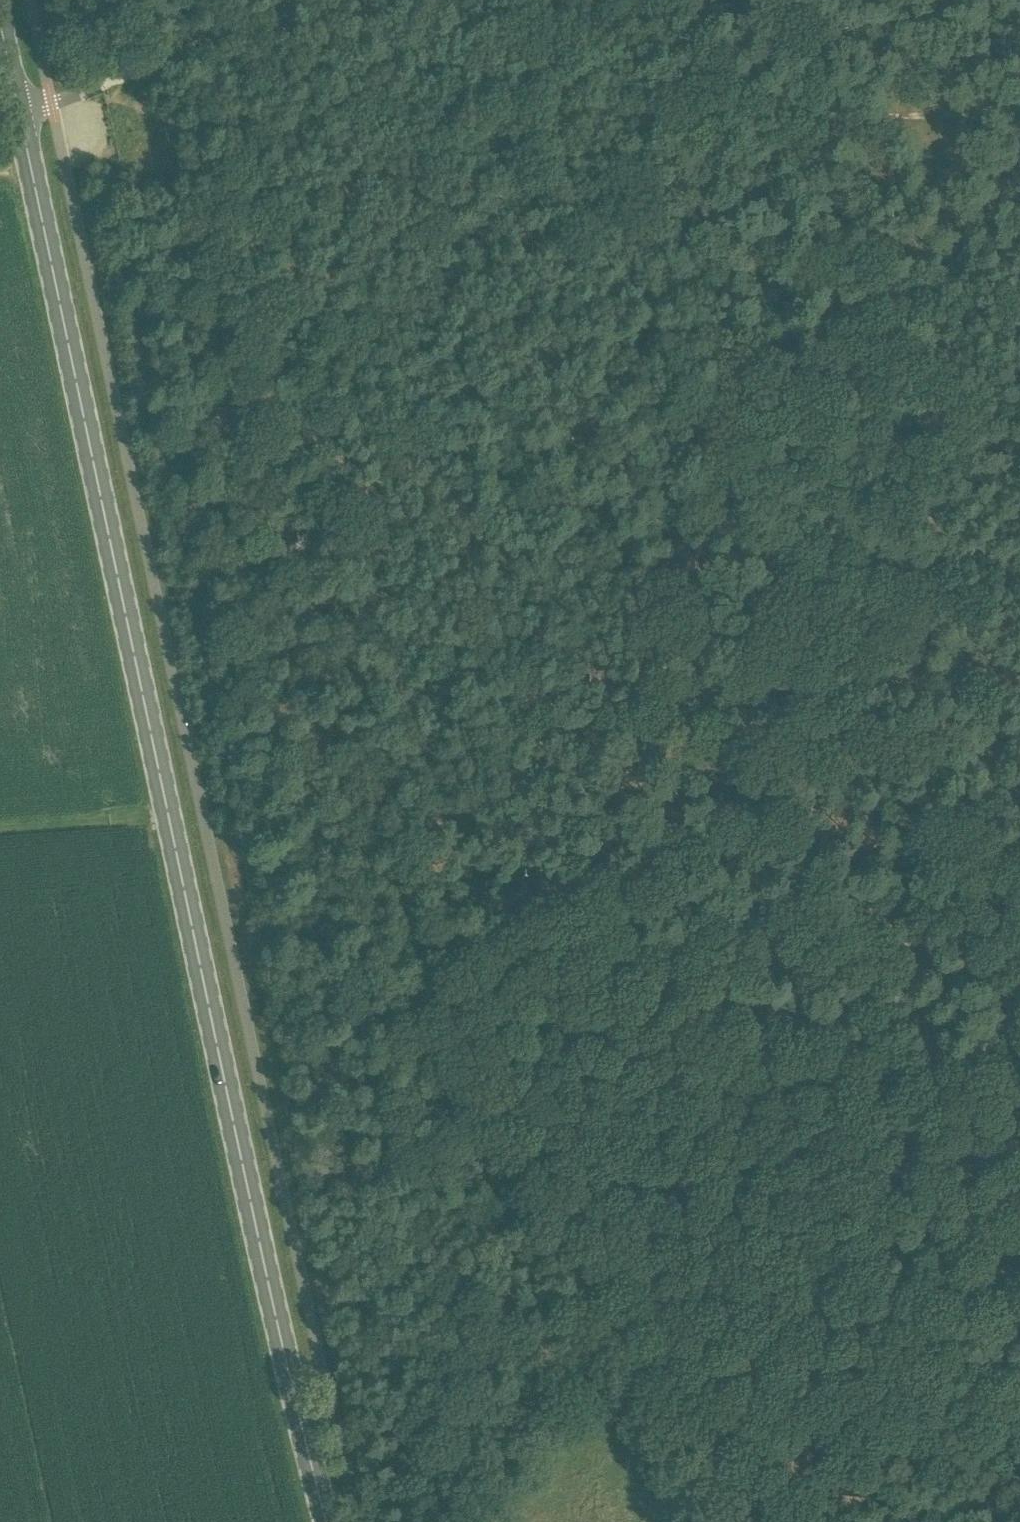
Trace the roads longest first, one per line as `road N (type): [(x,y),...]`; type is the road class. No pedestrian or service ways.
road 1 (primary): [(325,1521),(18,112)]
road 2 (track): [(168,128),(323,297),(433,474),(484,575),(547,740),(584,909),(602,947),(633,976),(700,1007),(1019,1064)]
road 3 (track): [(168,128),(1019,108)]
road 4 (track): [(1006,1521),(1019,1064)]
road 5 (unclassified): [(18,112),(315,0)]

